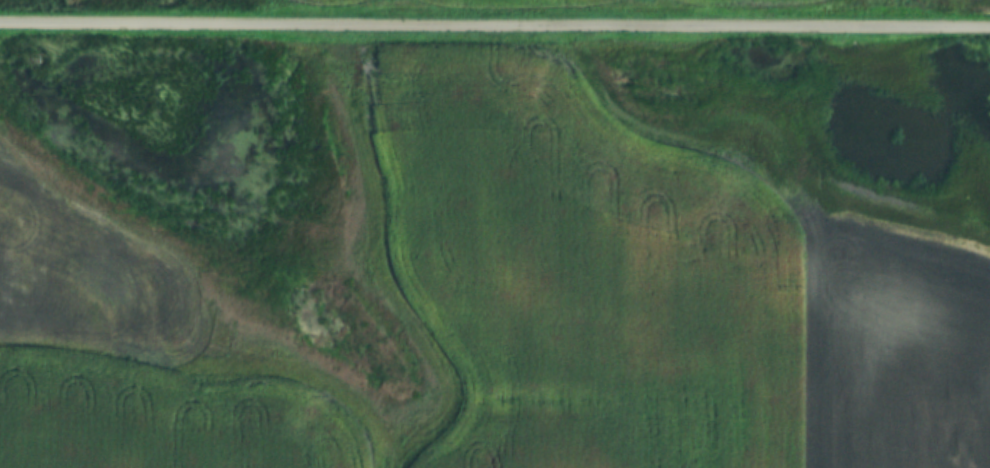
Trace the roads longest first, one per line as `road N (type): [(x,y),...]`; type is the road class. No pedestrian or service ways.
road 1 (residential): [(0,26),(989,32)]

